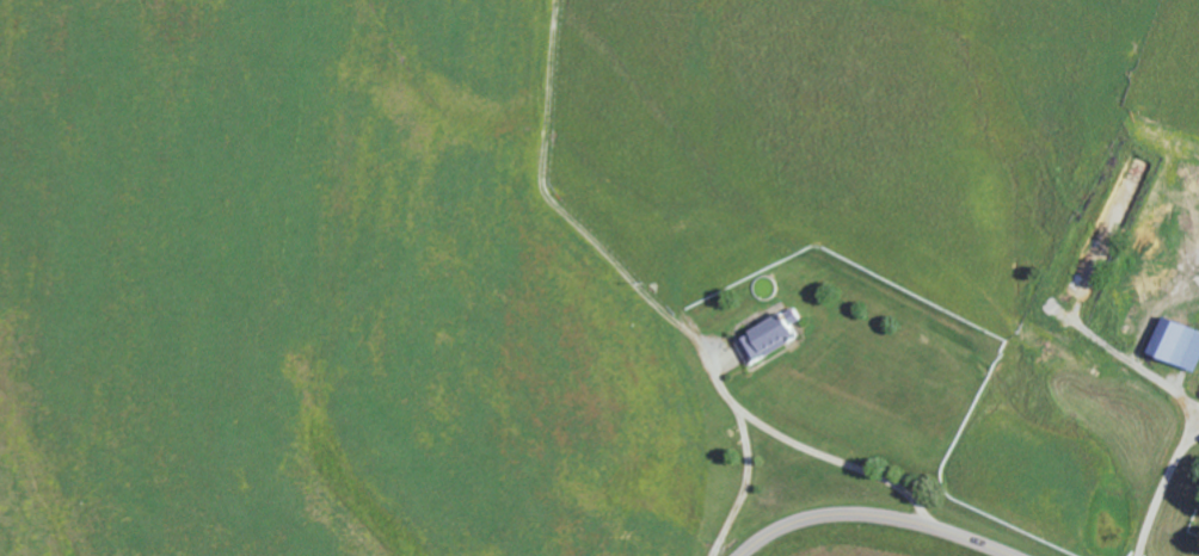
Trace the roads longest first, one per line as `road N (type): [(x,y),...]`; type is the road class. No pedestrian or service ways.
road 1 (secondary): [(1014,555),(878,517),(811,520),(746,555)]

